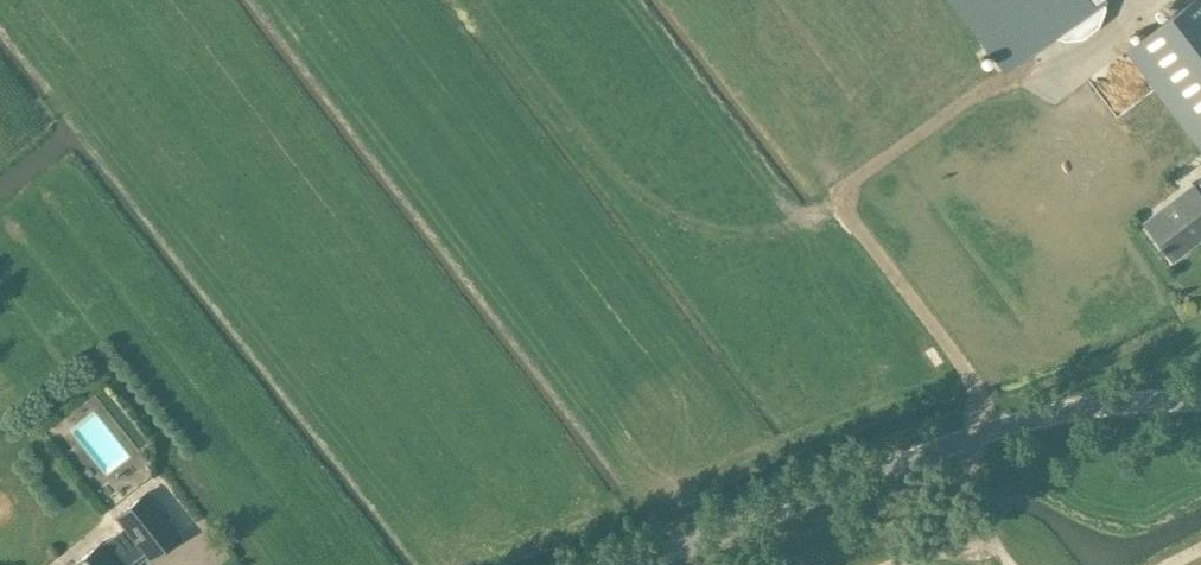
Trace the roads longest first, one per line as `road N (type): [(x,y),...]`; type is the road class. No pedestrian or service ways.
road 1 (unclassified): [(635,564),(995,430),(1076,411),(1200,400)]
road 2 (track): [(993,83),(849,184),(840,199),(849,225),(975,384),(995,430)]
road 3 (track): [(962,441),(989,537),(896,564)]

